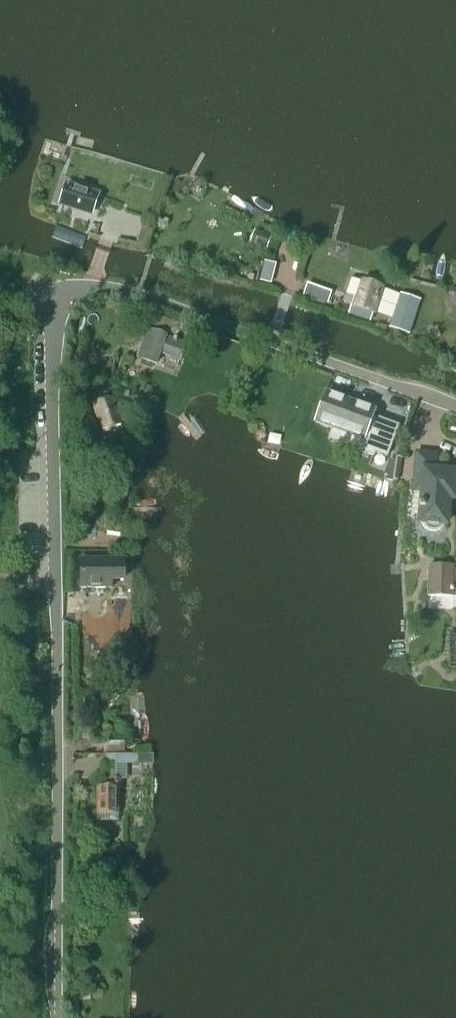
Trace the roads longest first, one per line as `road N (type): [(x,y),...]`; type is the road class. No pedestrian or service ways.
road 1 (residential): [(55,1017),(59,305),(85,288),(124,289),(455,404)]

